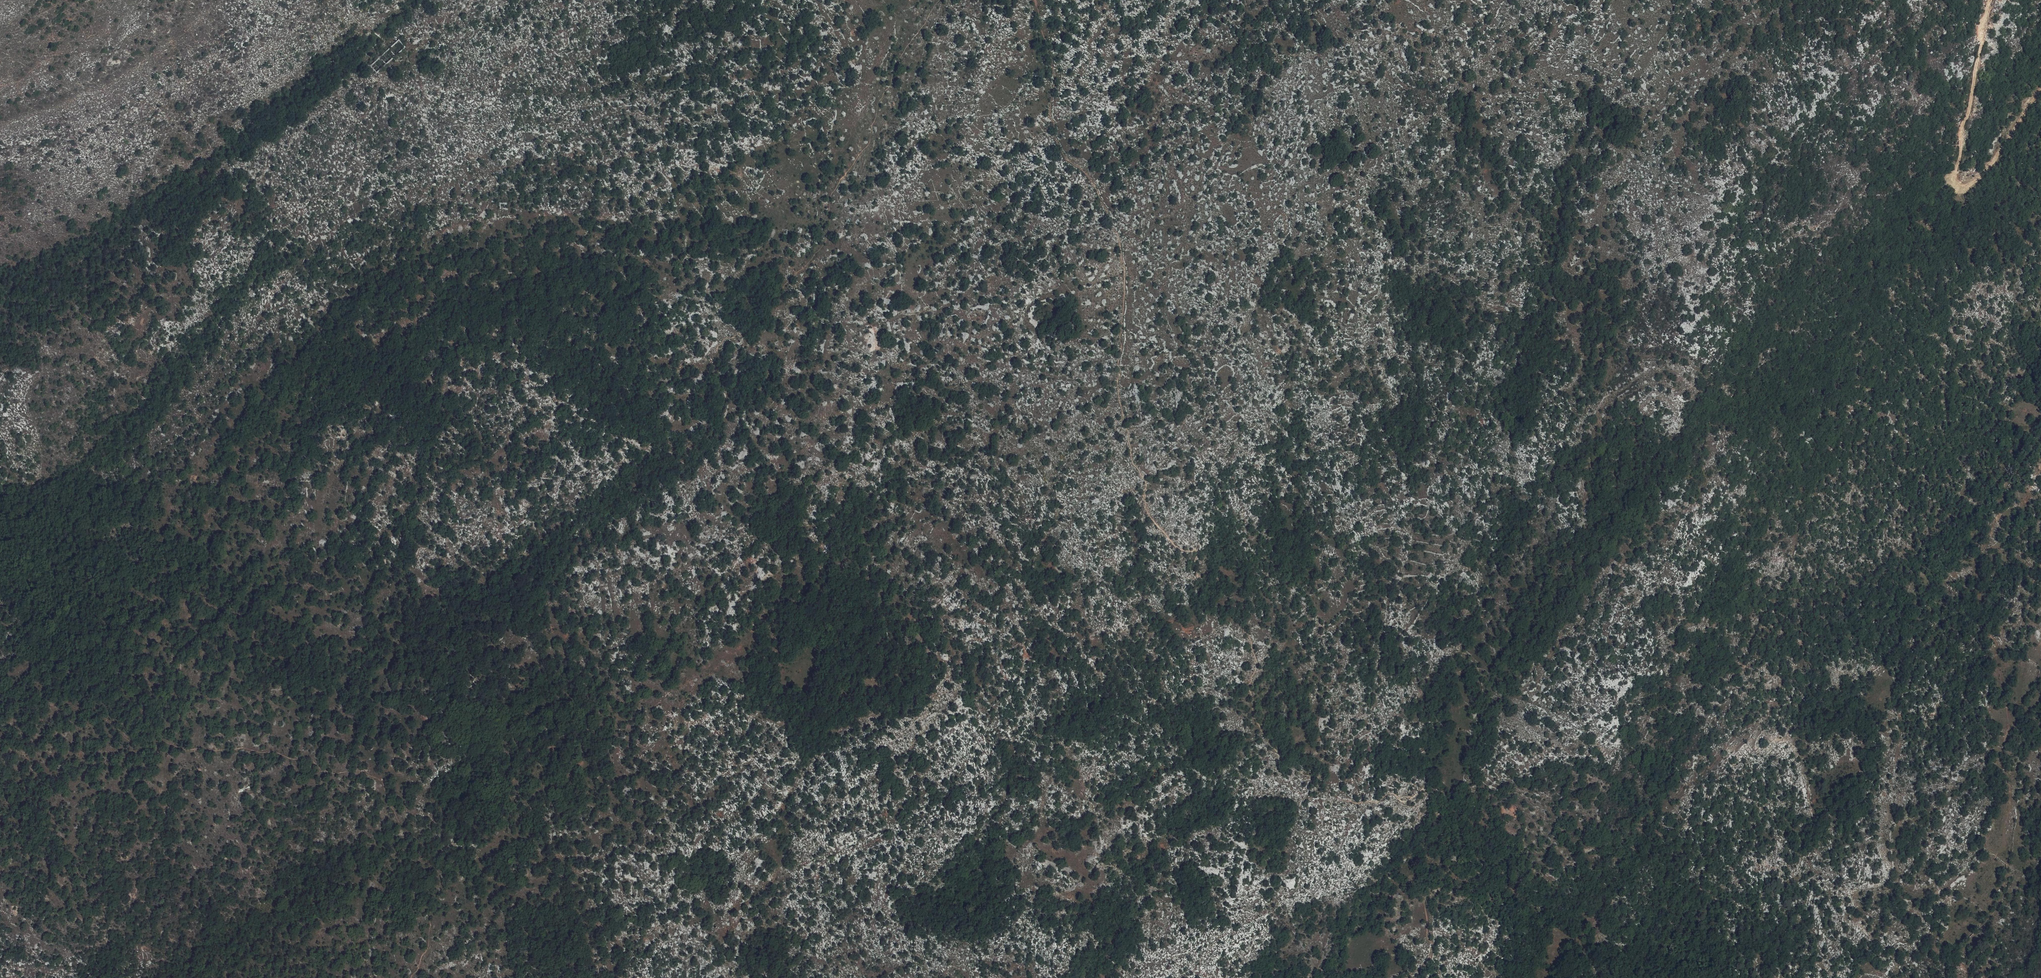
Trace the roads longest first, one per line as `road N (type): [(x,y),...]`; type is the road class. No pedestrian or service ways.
road 1 (track): [(2040,89),(1979,177),(1959,187),(1952,176),(1990,0)]

